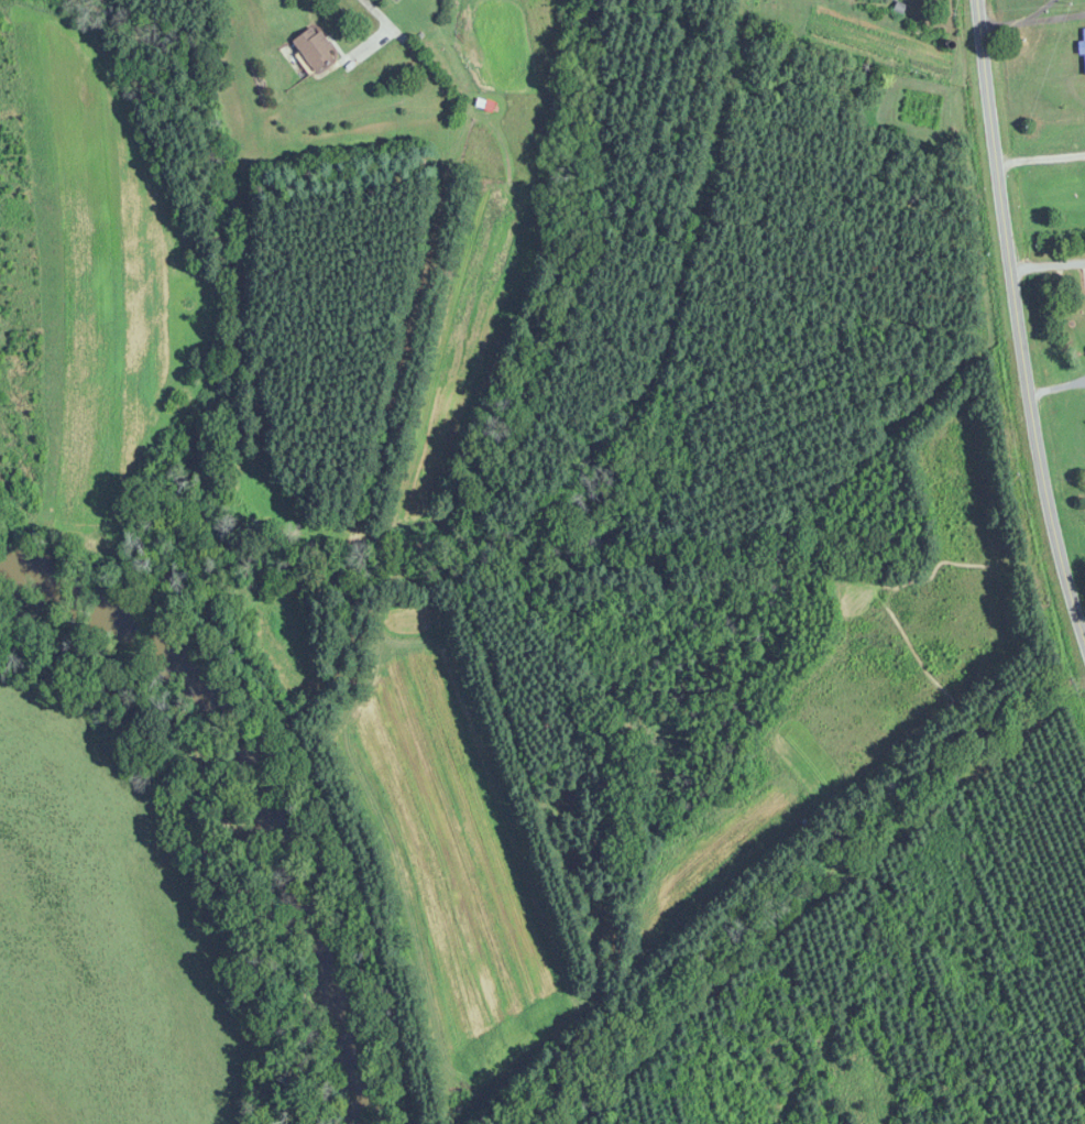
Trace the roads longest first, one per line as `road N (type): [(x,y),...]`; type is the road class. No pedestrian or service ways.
road 1 (residential): [(1084,645),(1049,501),(977,0)]

